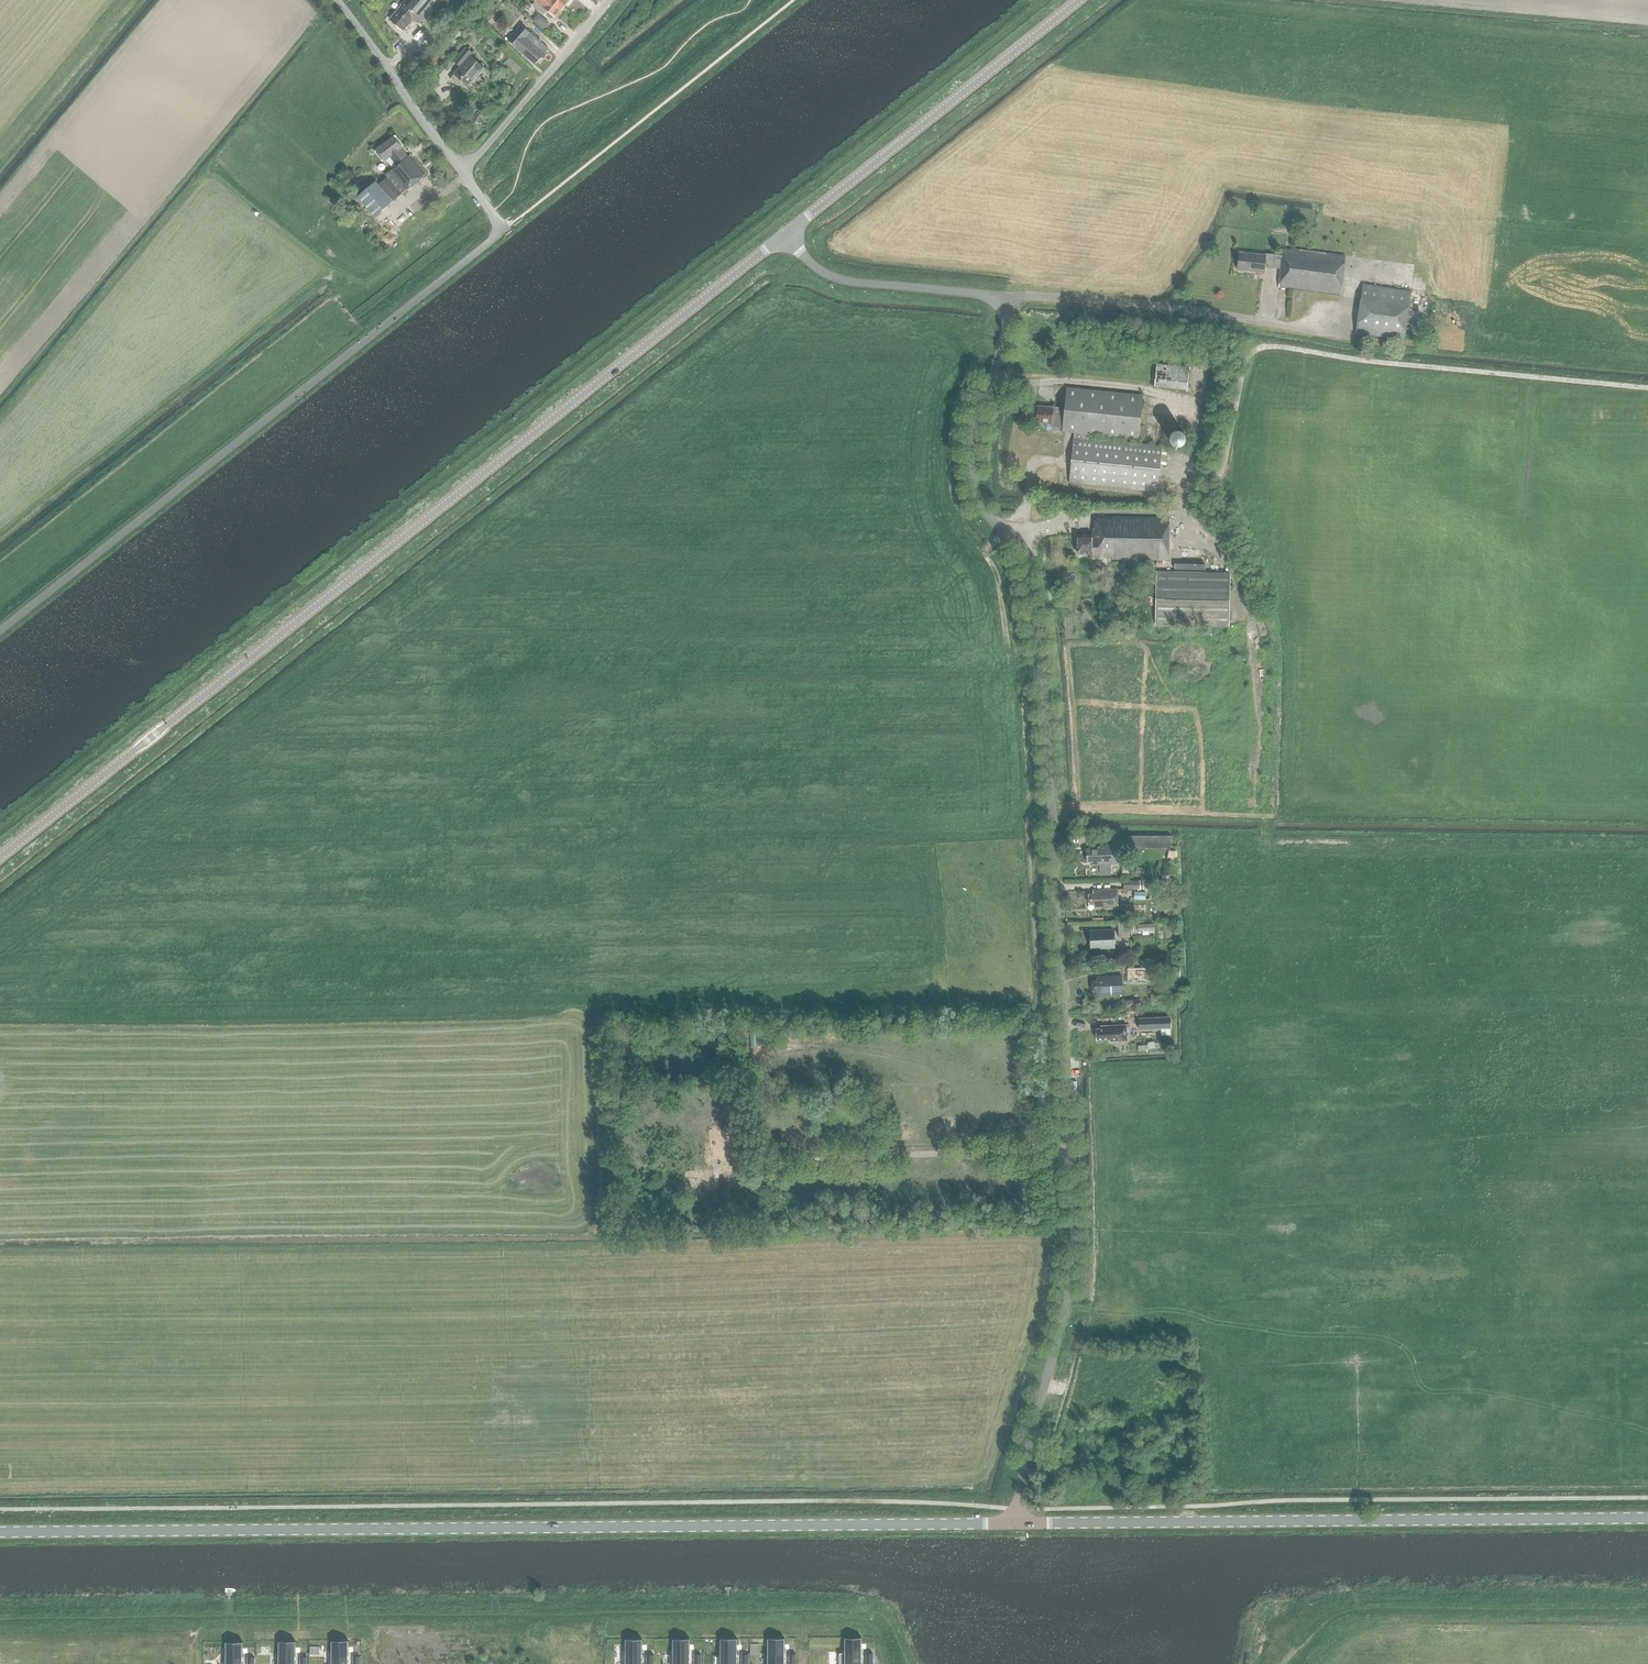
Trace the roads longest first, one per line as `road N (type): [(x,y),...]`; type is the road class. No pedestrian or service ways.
road 1 (unclassified): [(1011,1525),(1069,1263),(1065,1035),(1032,593),(1016,538),(981,509),(973,480),(976,418),(1007,329),(999,306),(979,294),(853,283),(824,274),(785,236)]
road 2 (tertiary): [(1011,1525),(0,1533)]
road 3 (tertiary): [(0,857),(785,236)]
road 4 (tertiary): [(1647,1518),(1011,1525)]
road 5 (tertiary): [(785,236),(1079,0)]
road 6 (unclassified): [(465,173),(608,0)]
road 7 (unclassified): [(465,173),(337,0)]
road 8 (track): [(993,374),(1147,389),(1198,403)]

